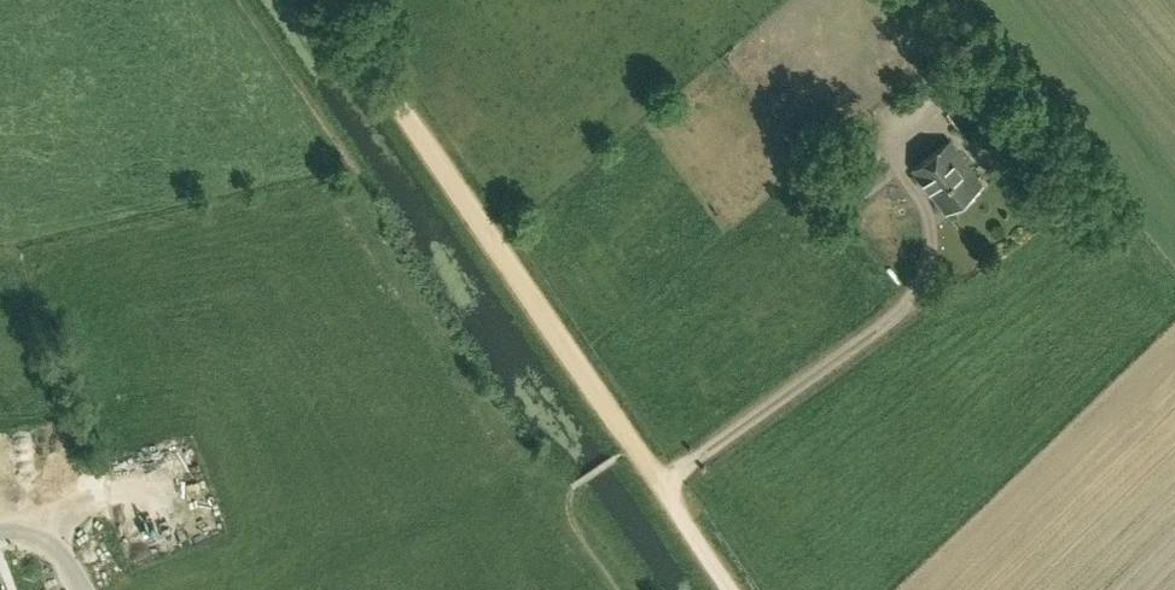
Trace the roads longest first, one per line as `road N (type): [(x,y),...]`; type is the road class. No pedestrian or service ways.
road 1 (track): [(331,0),(733,589)]
road 2 (track): [(932,224),(928,270),(905,309),(659,482)]

